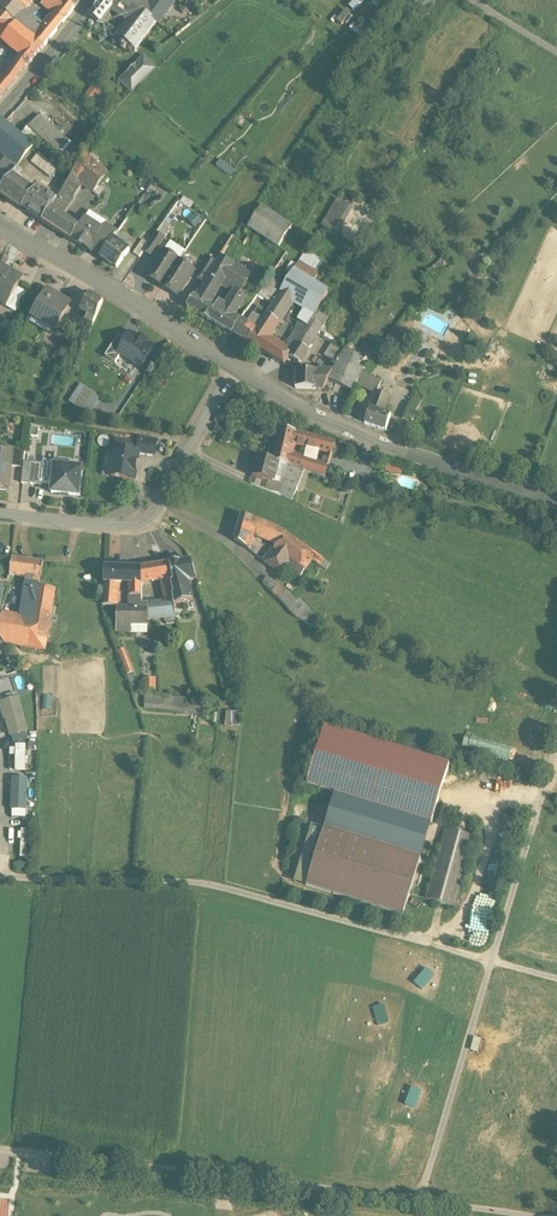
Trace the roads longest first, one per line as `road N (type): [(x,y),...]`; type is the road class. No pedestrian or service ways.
road 1 (track): [(0,878),(210,892),(492,963)]
road 2 (track): [(420,1198),(0,1150)]
road 3 (residential): [(236,370),(380,444),(556,506)]
road 4 (residential): [(0,229),(236,370)]
road 5 (track): [(492,963),(420,1198)]
road 6 (track): [(556,748),(492,963)]
road 7 (secondary): [(0,113),(92,0)]
road 8 (residential): [(165,489),(236,370)]
road 9 (track): [(420,1198),(556,1215)]

